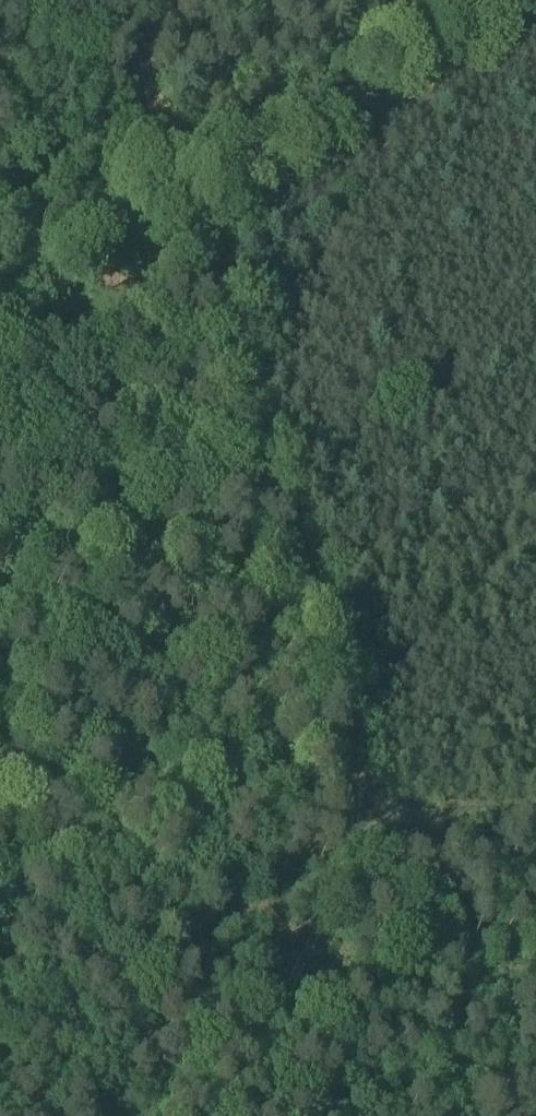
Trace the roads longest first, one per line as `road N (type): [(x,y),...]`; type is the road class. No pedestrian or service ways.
road 1 (track): [(133,0),(143,83),(338,690),(359,818)]
road 2 (track): [(0,381),(535,20)]
road 3 (track): [(535,815),(359,818),(310,962),(226,1115)]
road 4 (track): [(310,962),(394,983),(420,999),(443,1027),(472,1115)]

